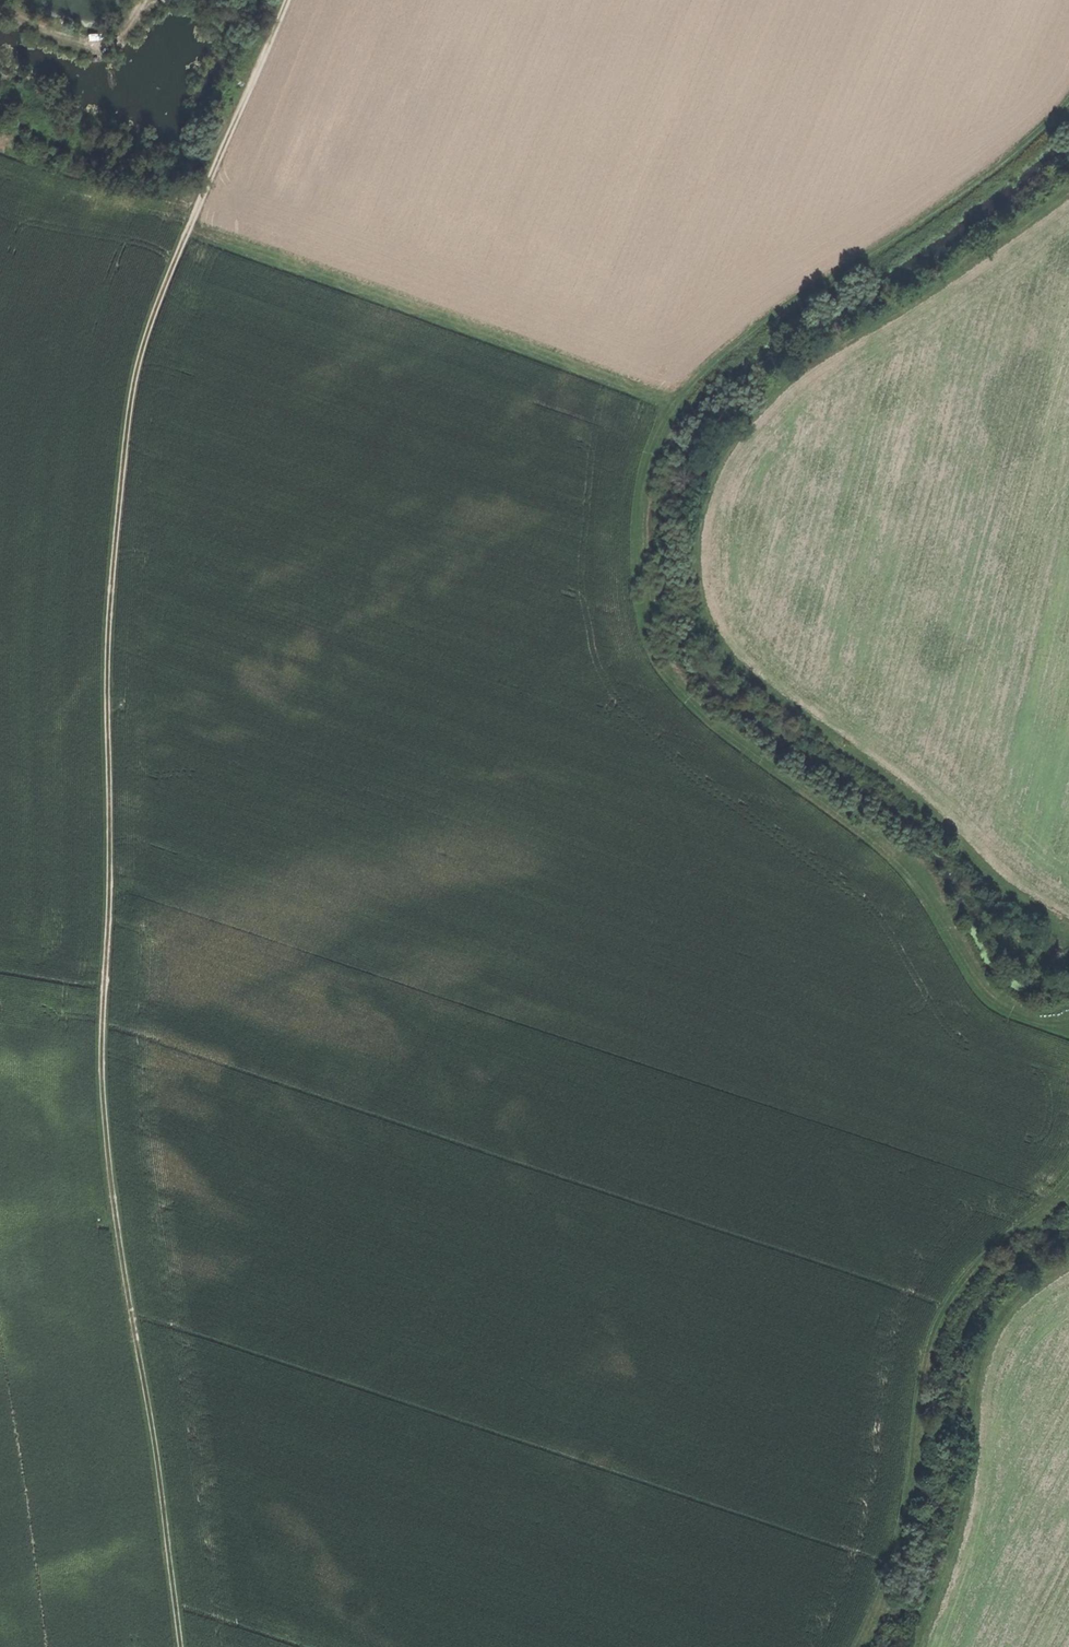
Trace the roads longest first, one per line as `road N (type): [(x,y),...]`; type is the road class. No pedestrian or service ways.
road 1 (track): [(284,0),(135,366),(102,646),(96,1124),(180,1646)]
road 2 (track): [(1068,191),(827,348),(768,397),(703,478),(688,540),(691,595),(718,641),(770,695),(932,813),(1013,892),(1068,930)]
road 3 (track): [(1068,1261),(1021,1289),(992,1329),(973,1391),(961,1504),(919,1646)]

